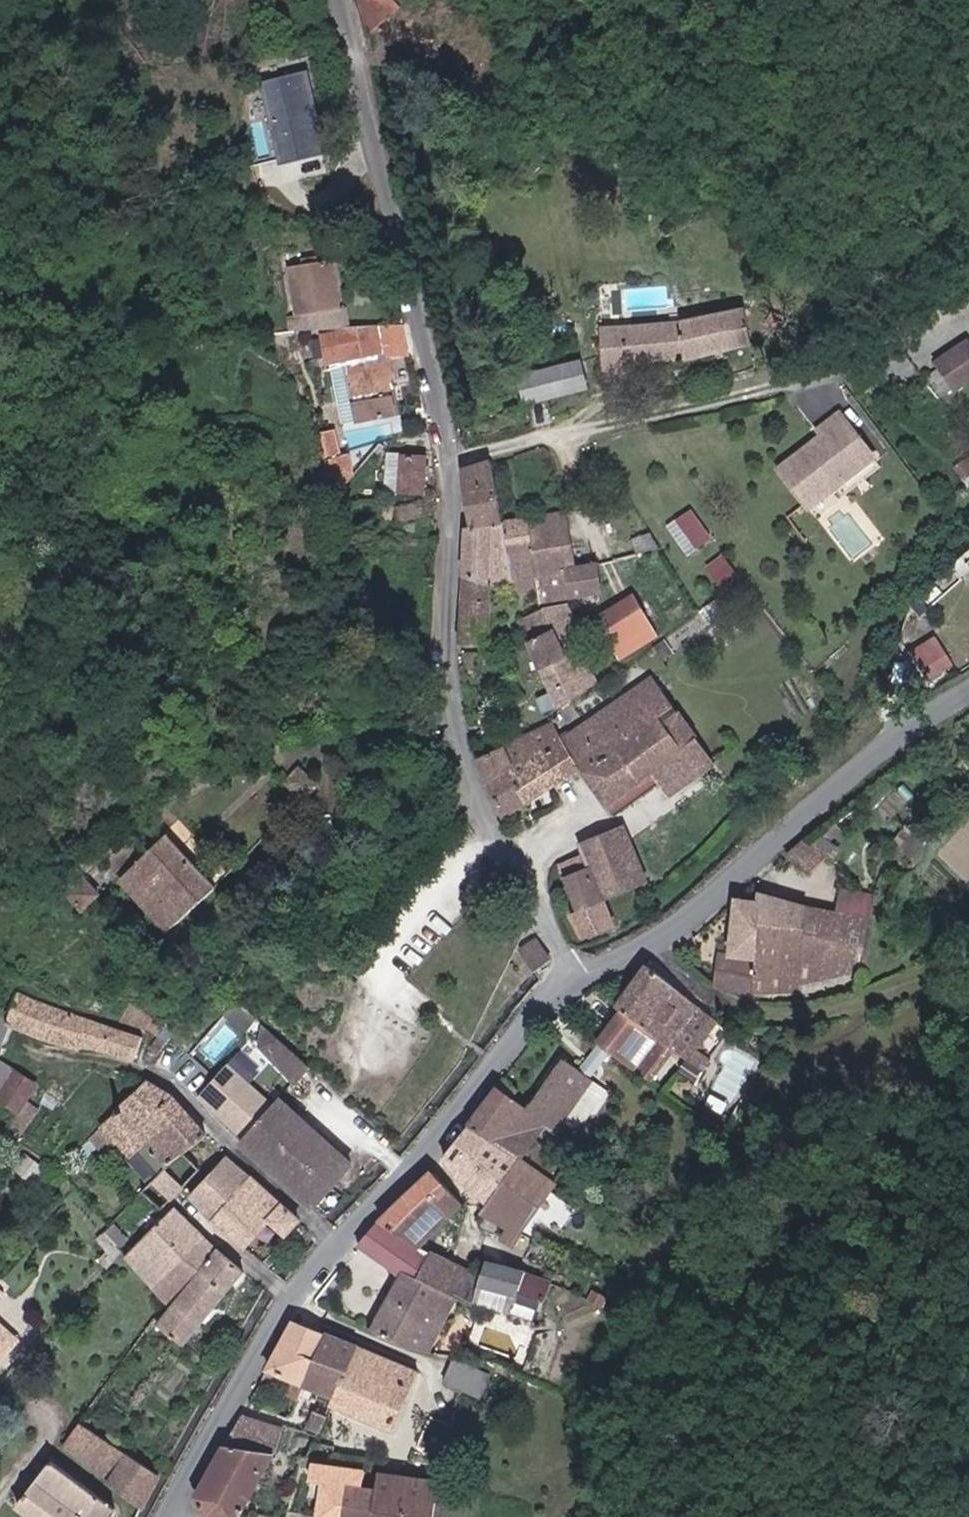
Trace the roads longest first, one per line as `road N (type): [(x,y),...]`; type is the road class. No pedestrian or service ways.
road 1 (unclassified): [(580,970),(486,821),(452,713),(455,507),(336,0)]
road 2 (unclassified): [(161,1516),(286,1296),(580,970)]
road 3 (unclassified): [(580,970),(708,890),(968,683)]

